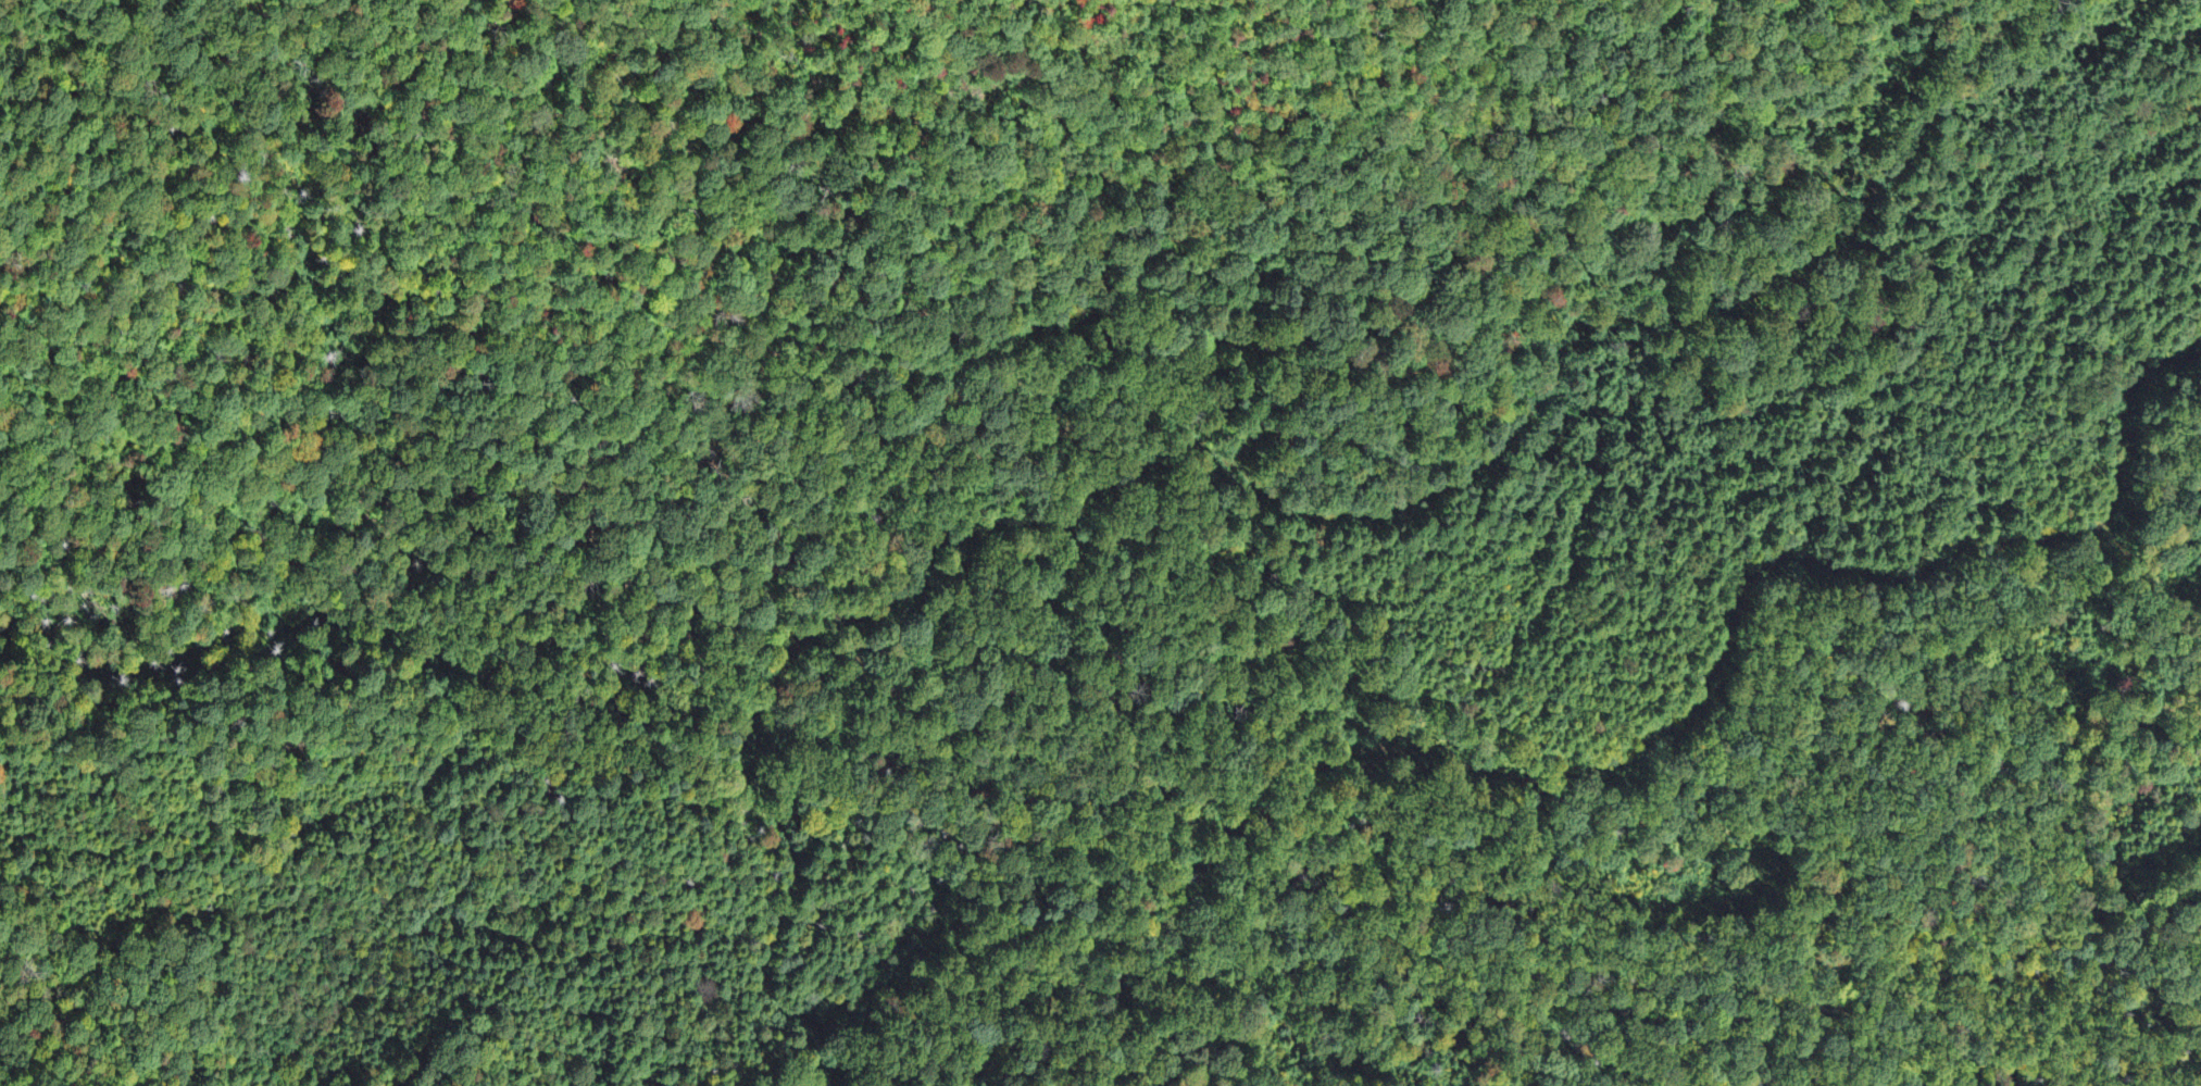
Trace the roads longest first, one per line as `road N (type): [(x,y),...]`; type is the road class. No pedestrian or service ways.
road 1 (track): [(2114,0),(2039,61),(1925,108),(1898,159),(1856,203),(1723,302),(1549,334),(1528,398),(1443,484),(1365,512),(1286,505),(1217,454),(1184,454),(1102,500),(940,537),(875,609),(798,648),(750,714),(748,735),(763,797),(792,862),(771,976),(829,1085)]
road 2 (track): [(1271,1008),(1266,897),(1246,822),(1256,765),(1297,696),(1326,687),(1338,696),(1342,722),(1361,734),(1492,764),(1616,756),(1664,721),(1705,673),(1741,564),(1752,554),(1899,558),(2094,524)]
road 3 (track): [(2094,524),(2115,501),(2128,386),(2138,370),(2151,358),(2200,348)]
road 4 (track): [(1448,1085),(1414,1065),(1324,1048),(1271,1008)]

